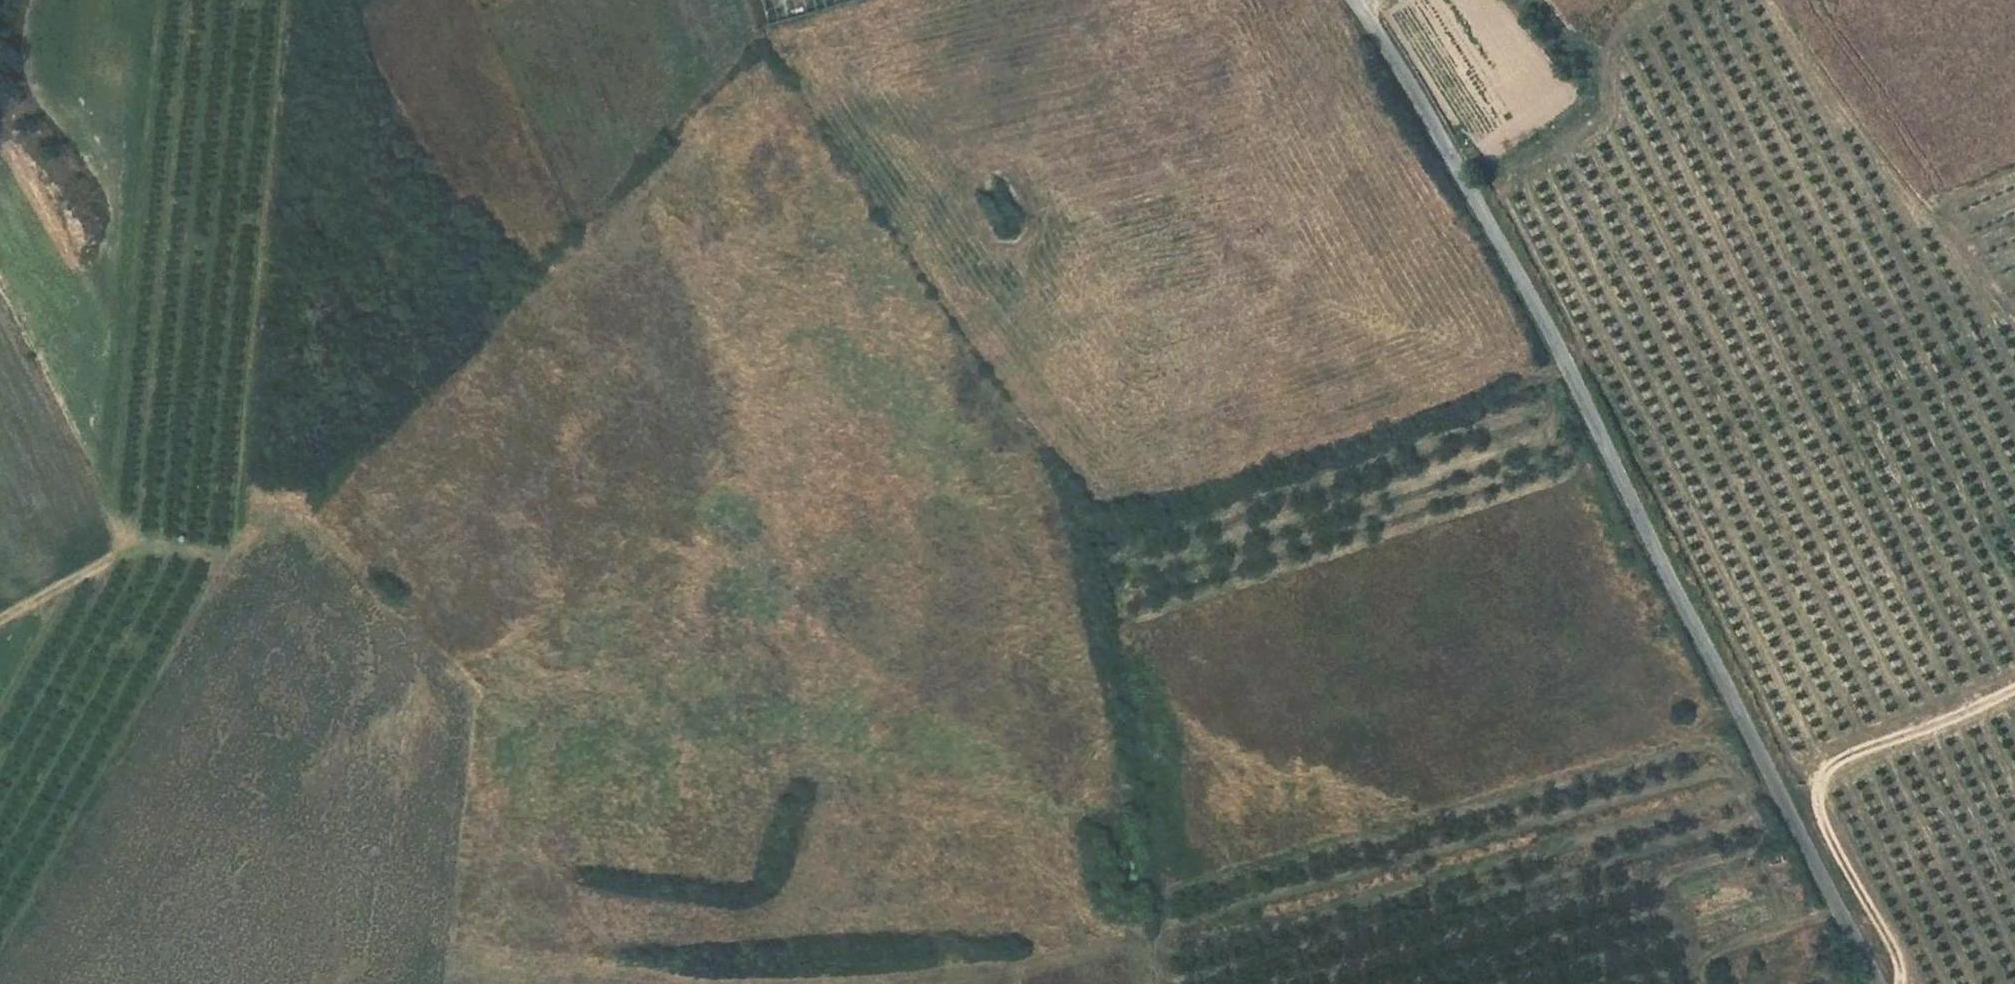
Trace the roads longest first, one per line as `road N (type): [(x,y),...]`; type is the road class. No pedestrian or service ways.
road 1 (unclassified): [(1884,983),(1560,344),(1350,0)]
road 2 (track): [(0,617),(123,551)]

